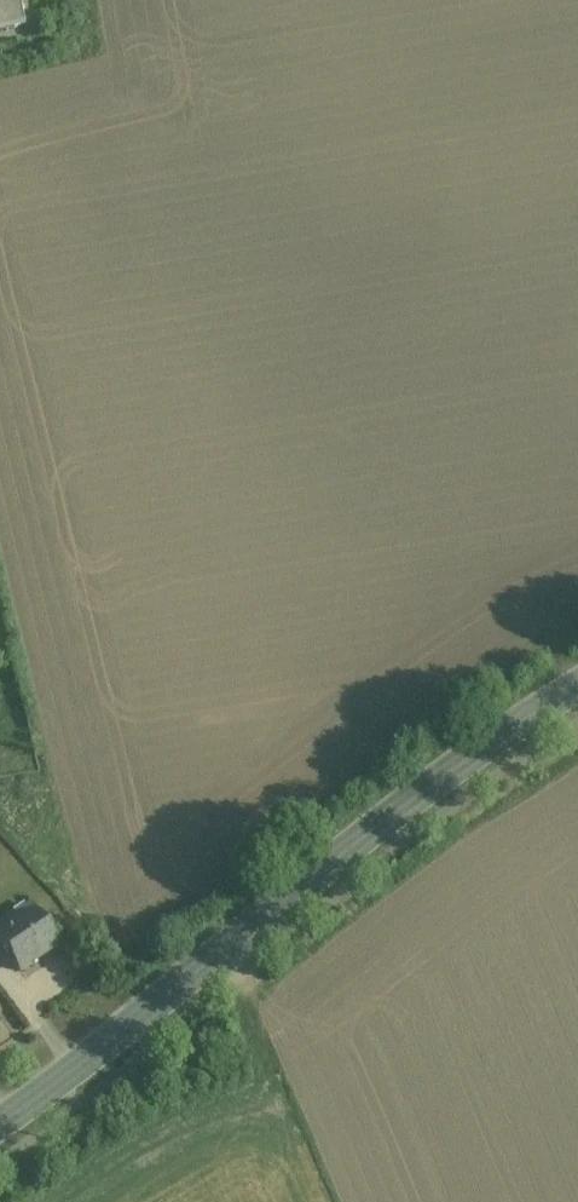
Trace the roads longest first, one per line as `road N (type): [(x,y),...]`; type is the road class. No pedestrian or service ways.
road 1 (tertiary): [(577,686),(450,773),(0,1121)]

